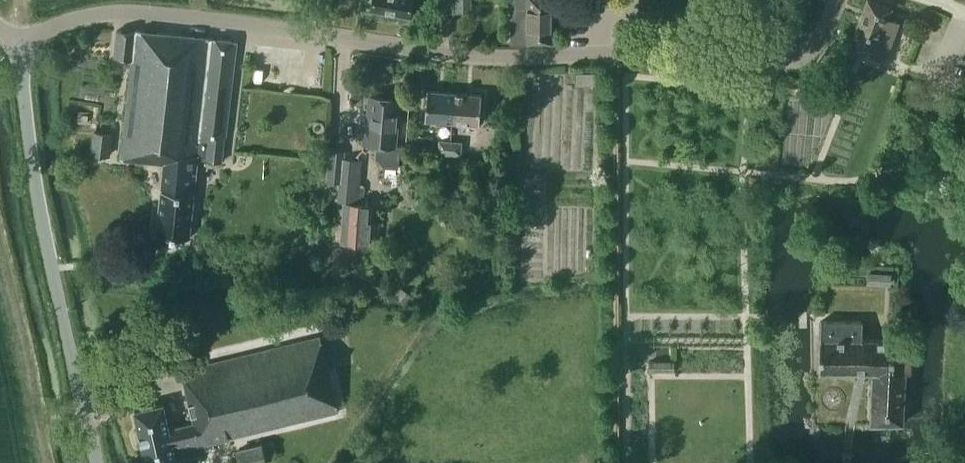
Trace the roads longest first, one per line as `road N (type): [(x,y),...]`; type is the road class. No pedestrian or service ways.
road 1 (unclassified): [(625,53),(453,53),(125,12),(21,35)]
road 2 (unclassified): [(97,462),(40,209),(21,35)]
road 3 (unclassified): [(838,0),(817,42),(791,61),(625,53)]

